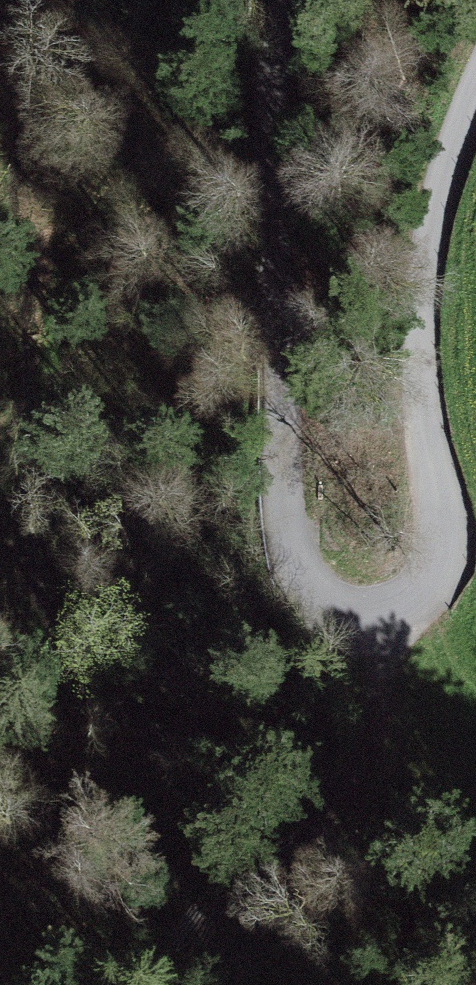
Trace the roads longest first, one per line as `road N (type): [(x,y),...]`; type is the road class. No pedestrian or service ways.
road 1 (unclassified): [(475,88),(439,188),(418,315),(440,551),(407,605),(351,612),(305,577),(287,524),(273,130),(288,0)]
road 2 (track): [(369,615),(374,711),(354,781),(255,951),(226,984)]

